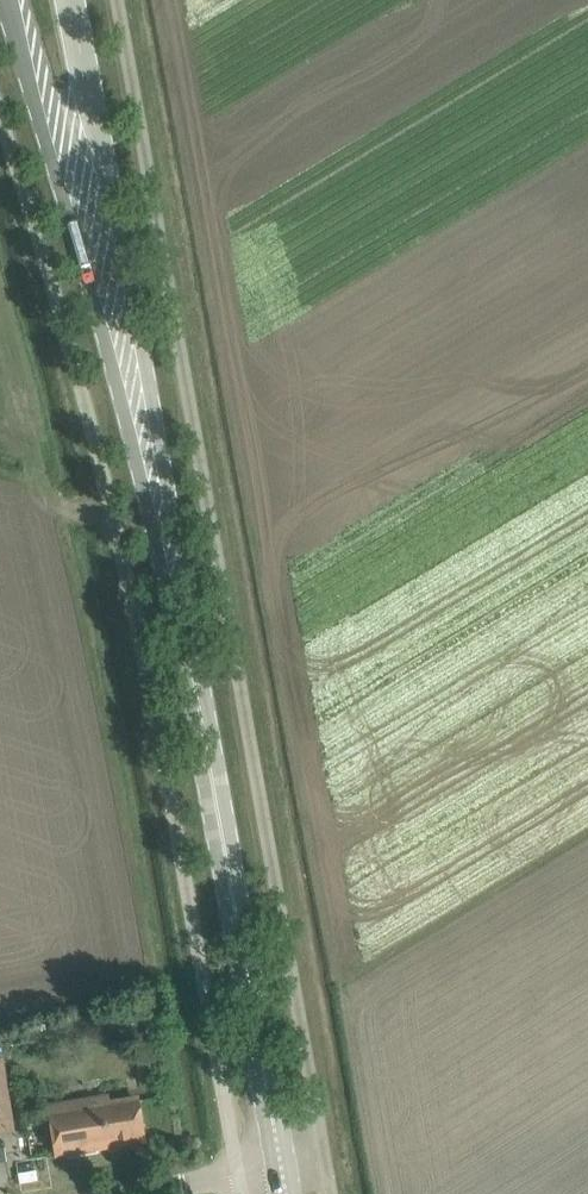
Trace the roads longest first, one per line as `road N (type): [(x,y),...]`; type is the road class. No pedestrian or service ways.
road 1 (unclassified): [(118,0),(326,1158)]
road 2 (unclassified): [(238,1173),(120,542),(0,110)]
road 3 (primary): [(282,1166),(197,690),(126,350)]
road 4 (primary): [(11,0),(126,350)]
road 5 (primary): [(126,350),(72,0)]
road 6 (unclassified): [(119,1193),(238,1173)]

